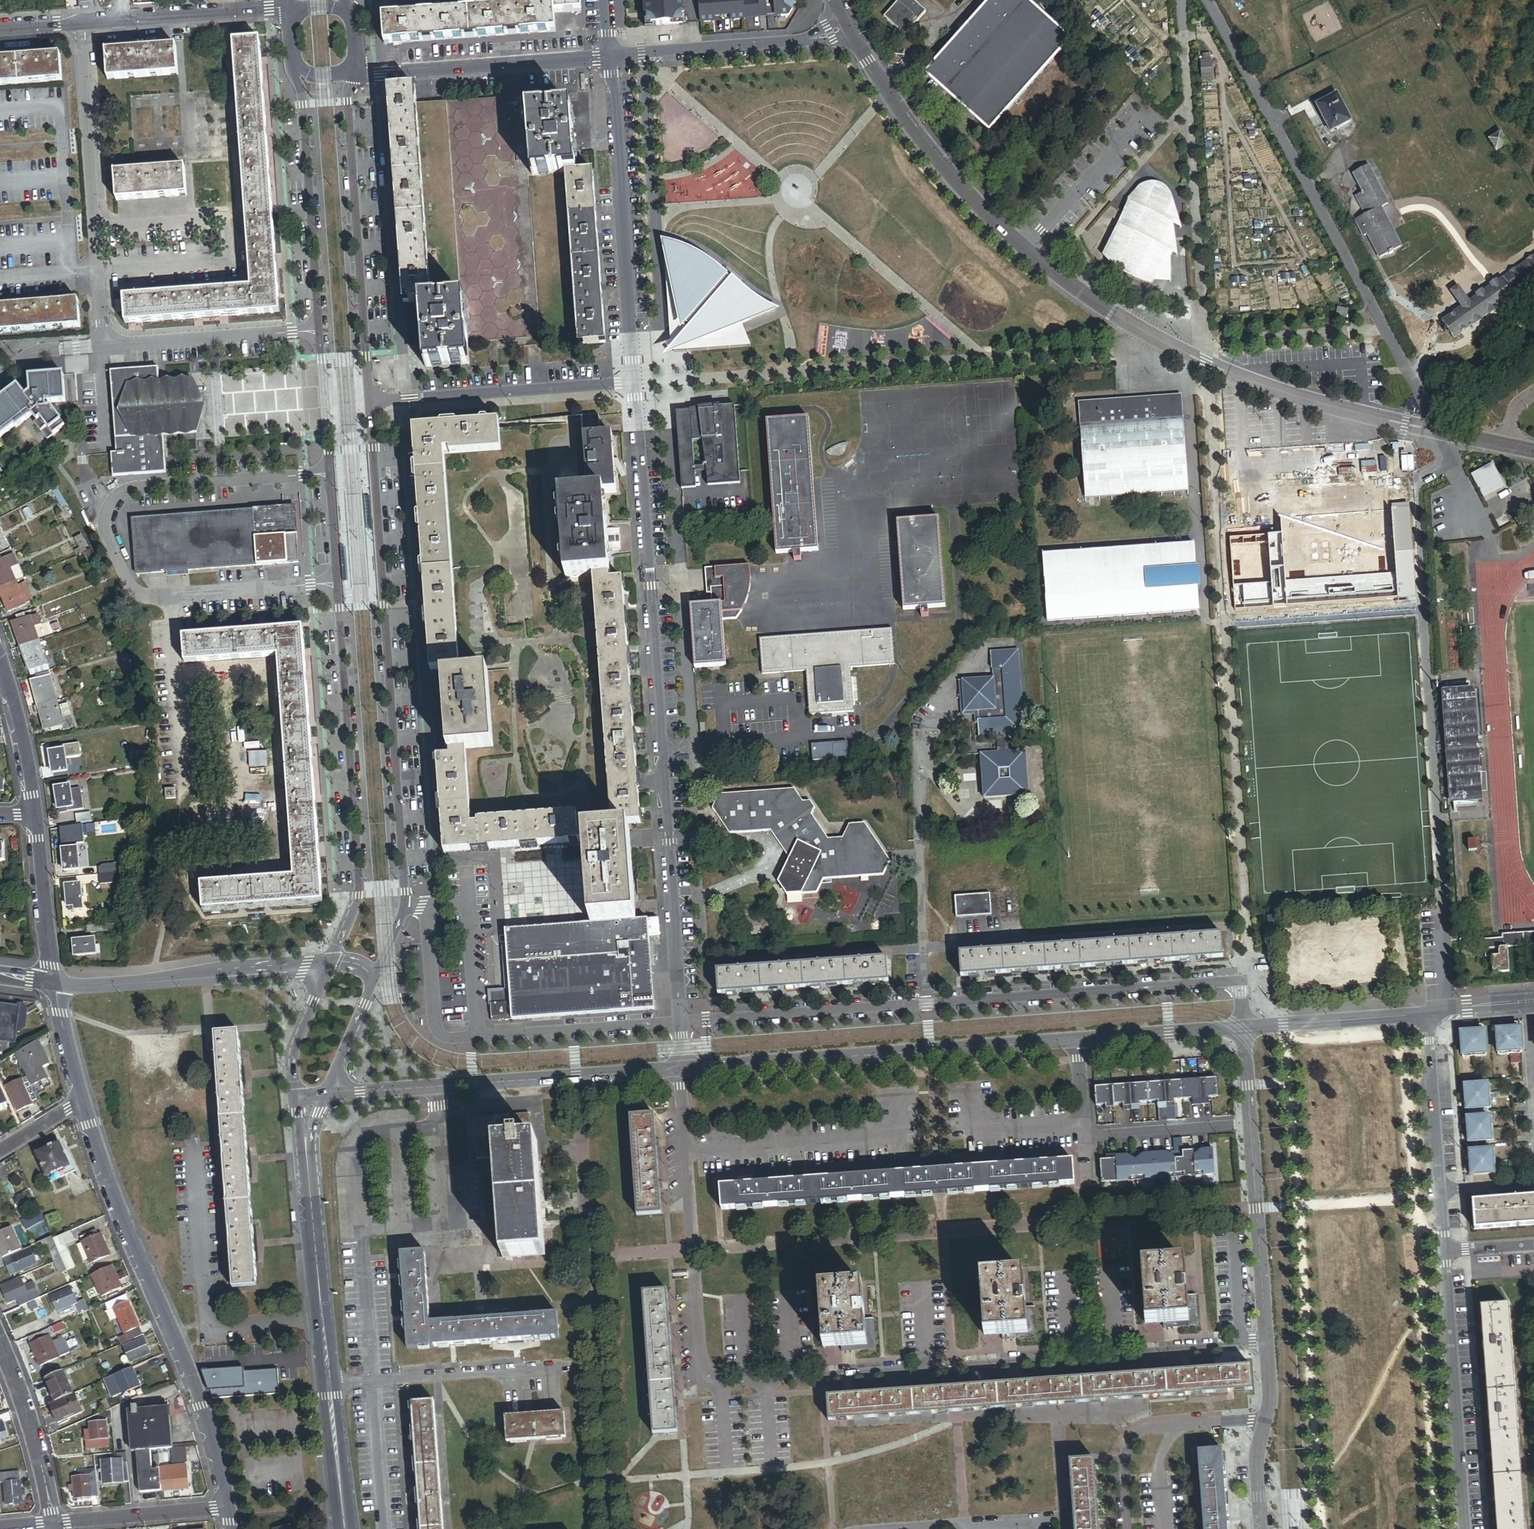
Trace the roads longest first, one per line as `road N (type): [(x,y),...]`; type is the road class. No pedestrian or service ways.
road 1 (residential): [(682,1068),(699,1350),(703,1366),(723,1382),(1267,1344)]
road 2 (residential): [(849,34),(958,187),(1102,309),(1195,361),(1286,395),(1533,454)]
road 3 (residential): [(634,384),(682,1068)]
road 4 (tertiary): [(319,331),(359,888),(328,964)]
road 5 (tertiary): [(374,980),(404,898),(368,405)]
road 6 (residential): [(682,1068),(1241,1027)]
road 7 (residential): [(1429,1014),(1468,1528)]
road 8 (residential): [(227,1508),(201,1406),(111,1192),(83,1100)]
road 9 (residential): [(326,1094),(682,1068)]
road 10 (tertiary): [(368,405),(351,68)]
road 11 (residential): [(0,378),(36,351),(319,331)]
road 12 (residential): [(634,384),(611,59)]
road 13 (residential): [(1267,1344),(1241,1027)]
road 14 (residential): [(290,10),(0,29)]
road 15 (tertiary): [(328,964),(55,983)]
road 16 (tertiary): [(329,1383),(307,1115)]
road 17 (tertiary): [(294,65),(319,331)]
road 18 (residential): [(368,405),(634,384)]
road 19 (residential): [(351,64),(376,72),(611,59)]
road 20 (residential): [(572,1366),(329,1383)]
road 21 (residential): [(611,59),(849,34)]
road 22 (residential): [(1266,1419),(1137,1434),(1123,1457),(1127,1528)]
road 23 (residential): [(1241,1027),(1429,1014)]
road 24 (residential): [(0,1343),(39,1452),(54,1523)]
road 25 (residential): [(227,1508),(54,1523)]
road 26 (residential): [(55,983),(36,815)]
road 27 (residential): [(36,815),(0,668)]
road 28 (tertiary): [(344,1528),(329,1383)]
road 29 (tertiary): [(328,964),(297,1042),(296,1094)]
road 30 (tertiary): [(326,1094),(374,980)]
road 31 (residential): [(83,1100),(55,983)]

